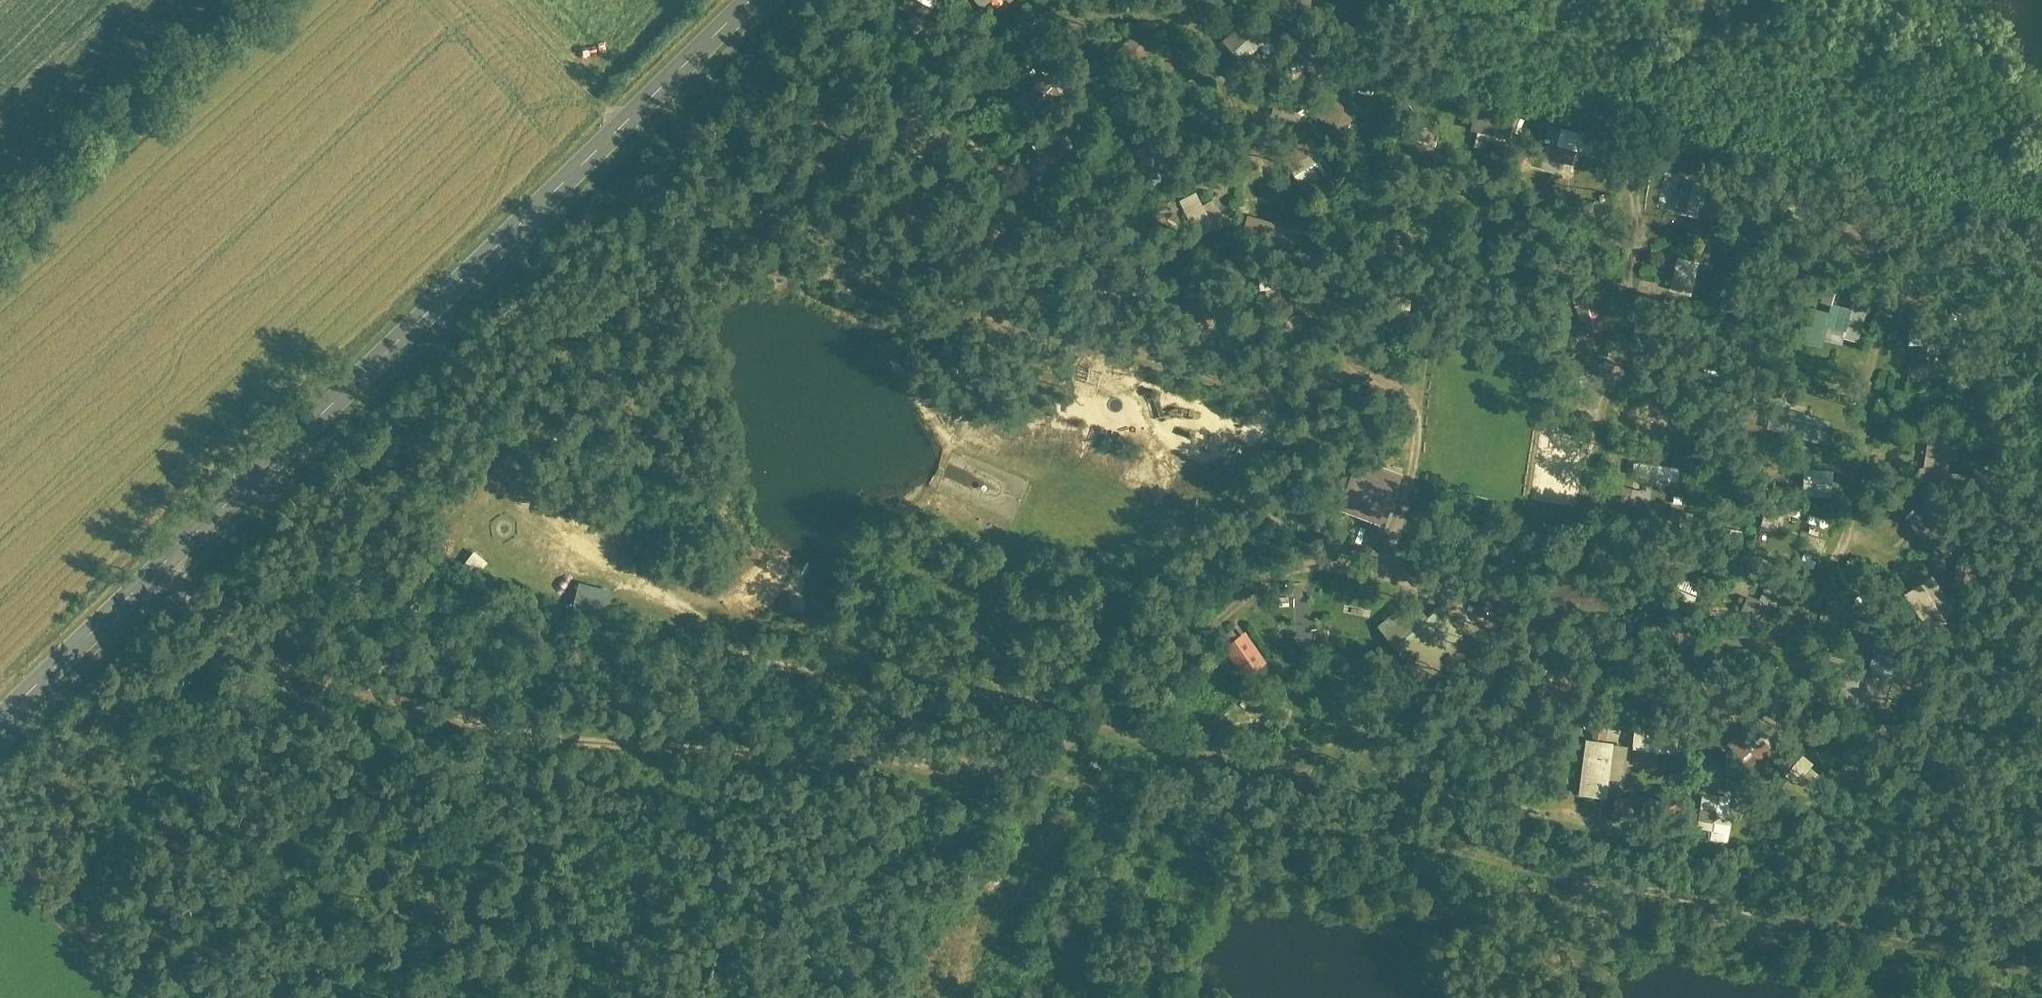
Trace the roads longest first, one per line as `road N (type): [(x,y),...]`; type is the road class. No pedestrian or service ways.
road 1 (track): [(148,590),(442,714),(706,756),(1048,772),(2041,970)]
road 2 (track): [(1048,772),(1281,570),(1386,566),(1424,437),(1415,402),(1389,380),(1347,364),(1278,385),(1250,382),(956,307),(745,212),(601,136)]
road 3 (tertiary): [(0,731),(737,0)]
road 4 (track): [(249,627),(391,792),(433,877),(436,963),(429,997)]

